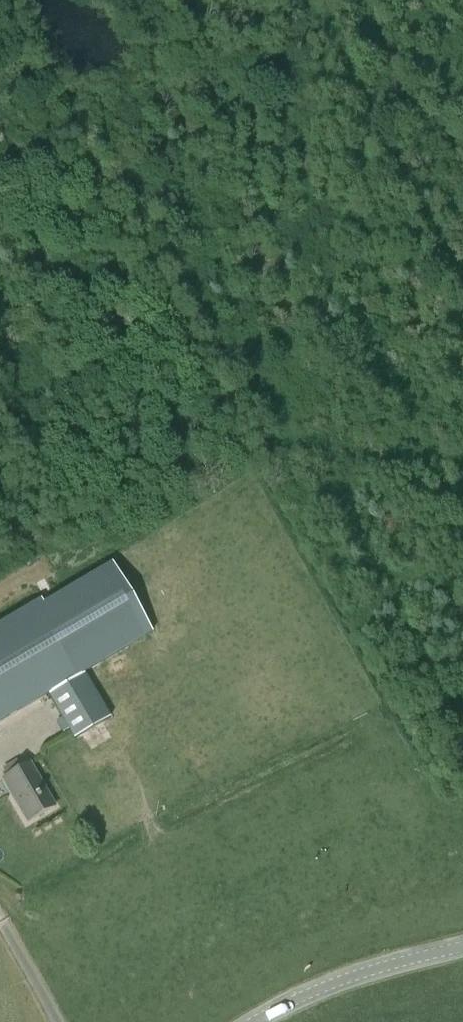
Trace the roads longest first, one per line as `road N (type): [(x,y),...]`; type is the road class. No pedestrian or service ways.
road 1 (tertiary): [(248,1021),(355,974),(462,945)]

